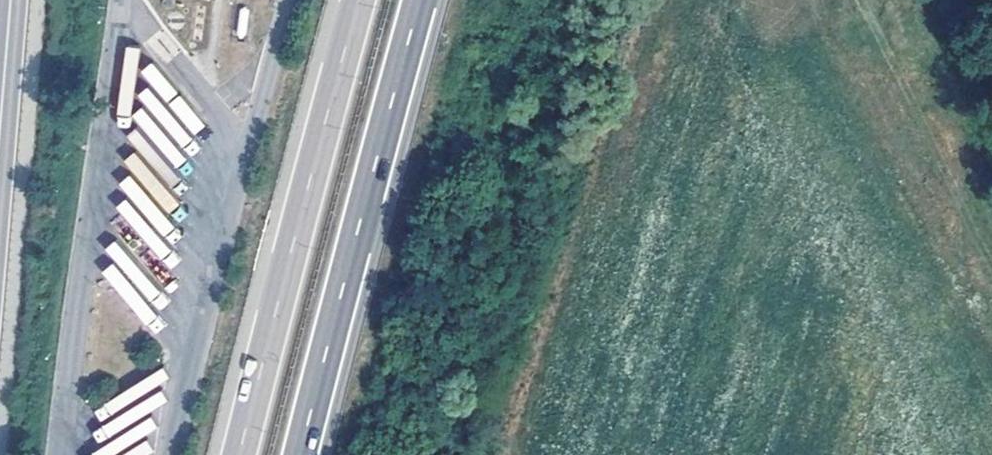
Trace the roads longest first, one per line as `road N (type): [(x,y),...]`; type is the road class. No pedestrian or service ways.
road 1 (motorway): [(299,454),(421,0)]
road 2 (motorway): [(359,0),(240,454)]

